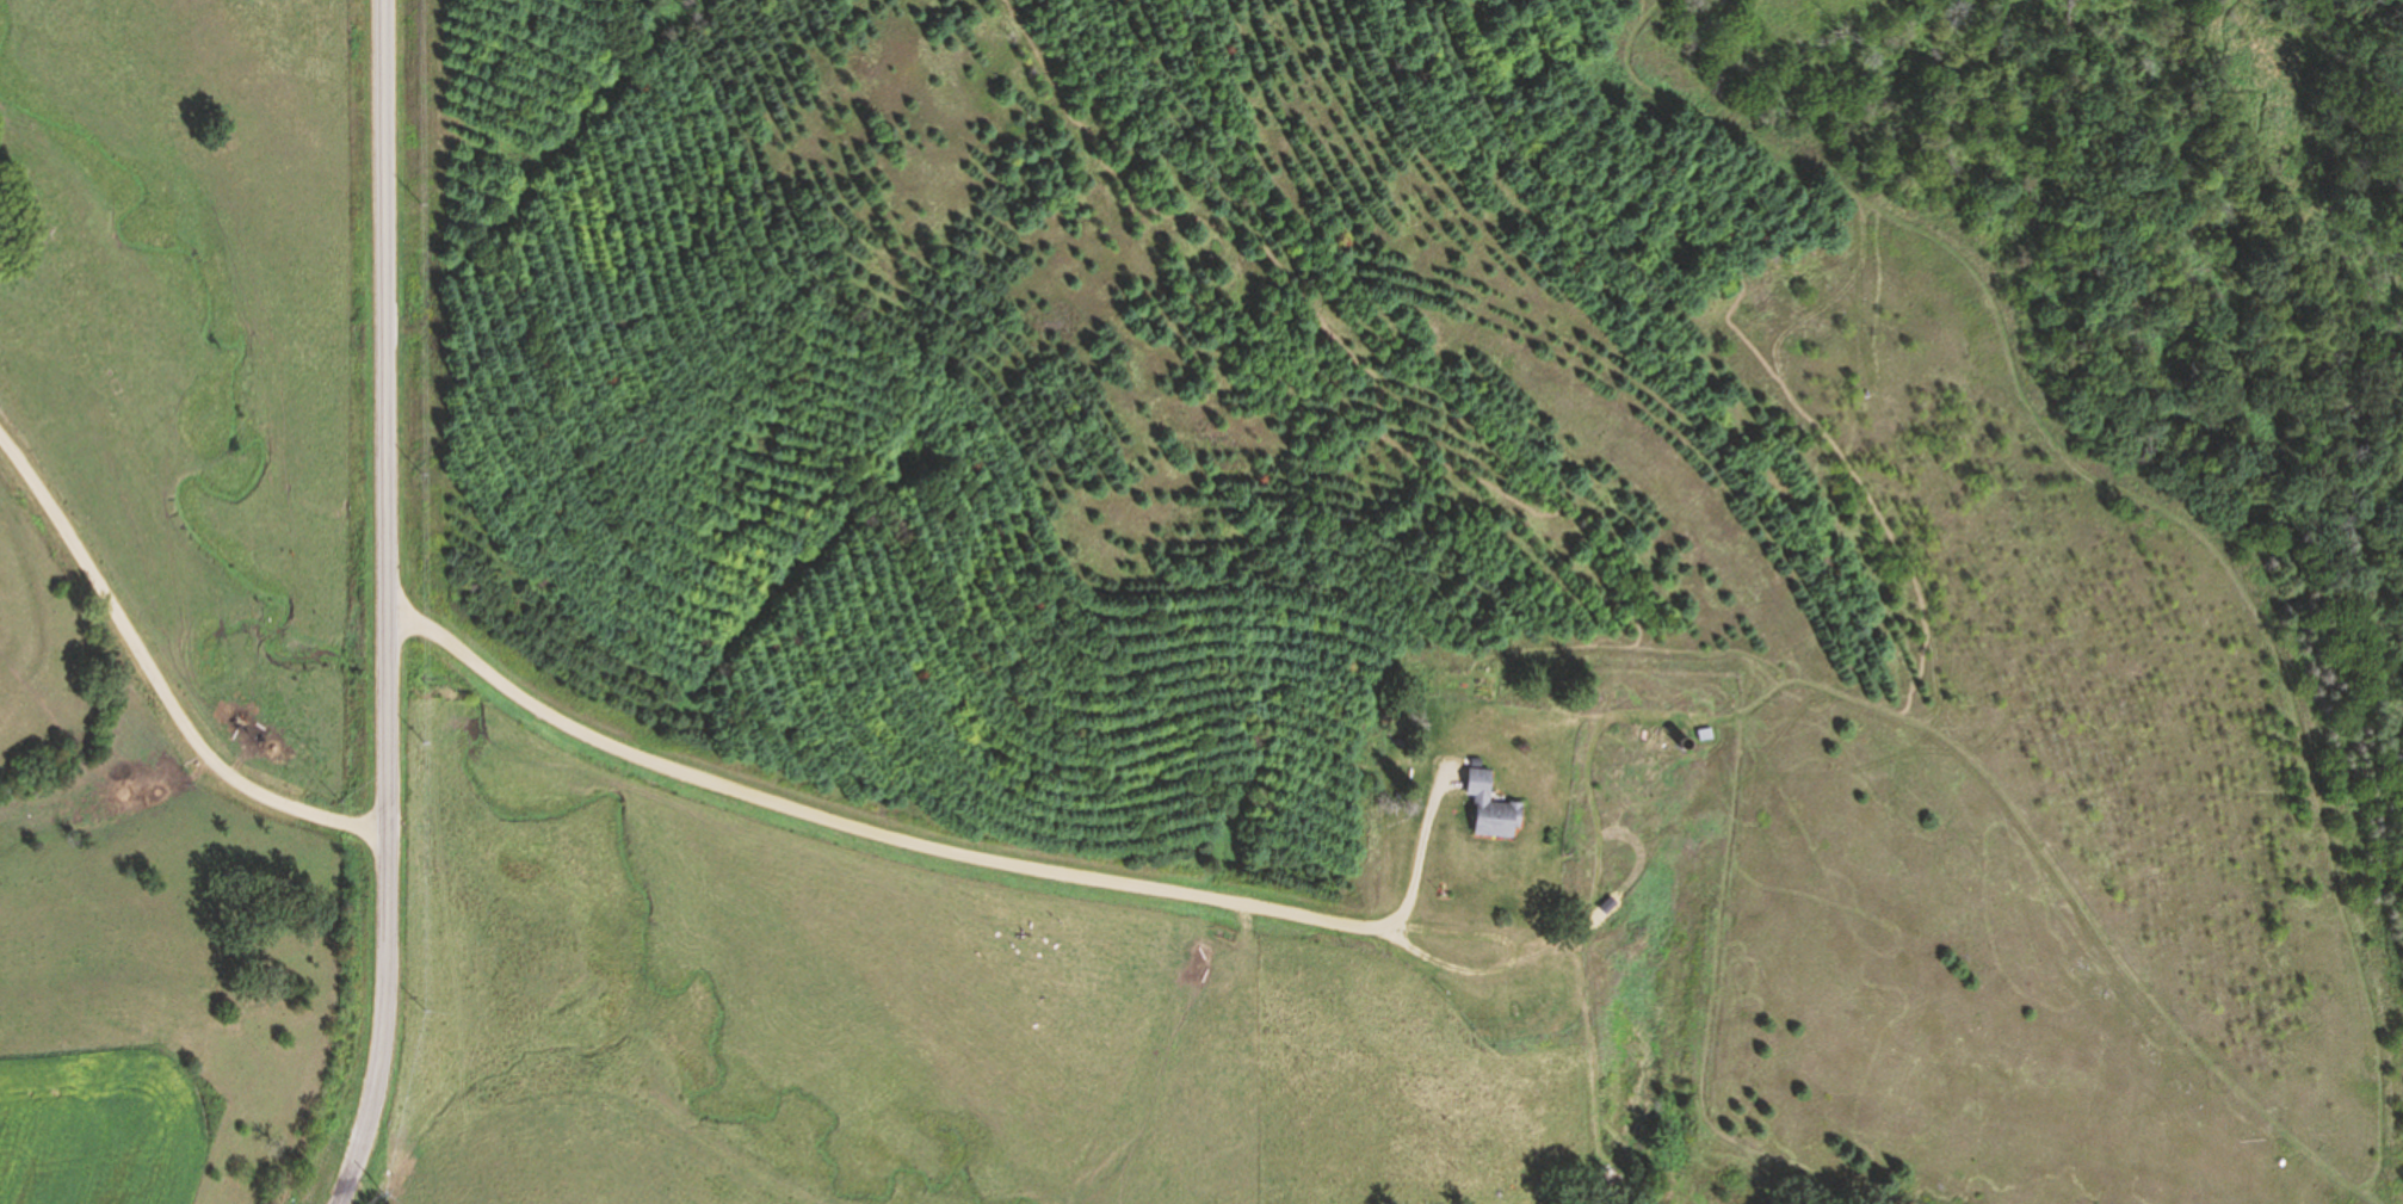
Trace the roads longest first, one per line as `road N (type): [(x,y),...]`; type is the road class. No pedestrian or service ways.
road 1 (secondary): [(340,1203),(383,1062),(388,978),(397,615),(388,0)]

